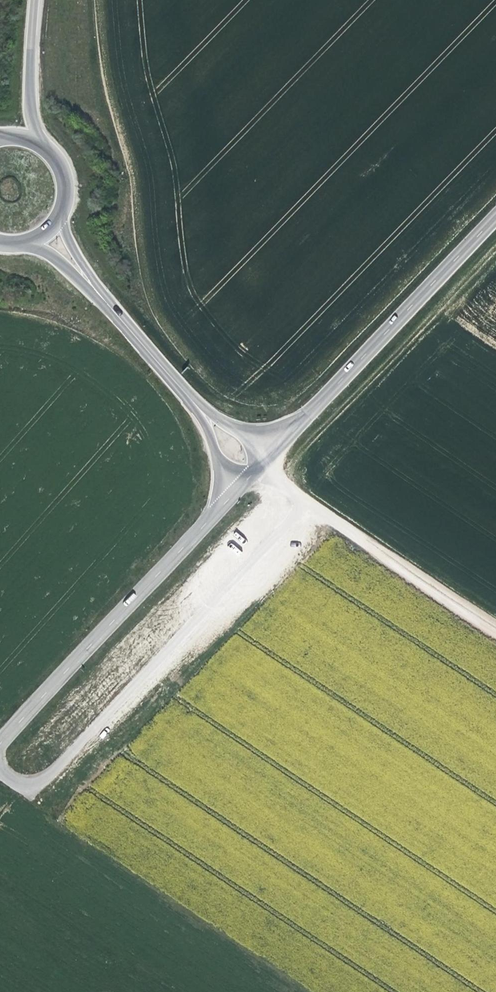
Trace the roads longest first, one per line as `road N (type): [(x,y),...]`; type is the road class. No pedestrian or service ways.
road 1 (track): [(0,769),(37,785),(309,502)]
road 2 (tertiary): [(239,486),(0,743)]
road 3 (tertiary): [(267,453),(495,213)]
road 4 (track): [(495,628),(285,486)]
road 5 (trunk): [(38,143),(28,92),(32,0)]
road 6 (tertiary): [(118,318),(208,417)]
road 7 (tertiary): [(118,318),(68,241),(60,209)]
road 8 (tertiary): [(24,240),(118,318)]

